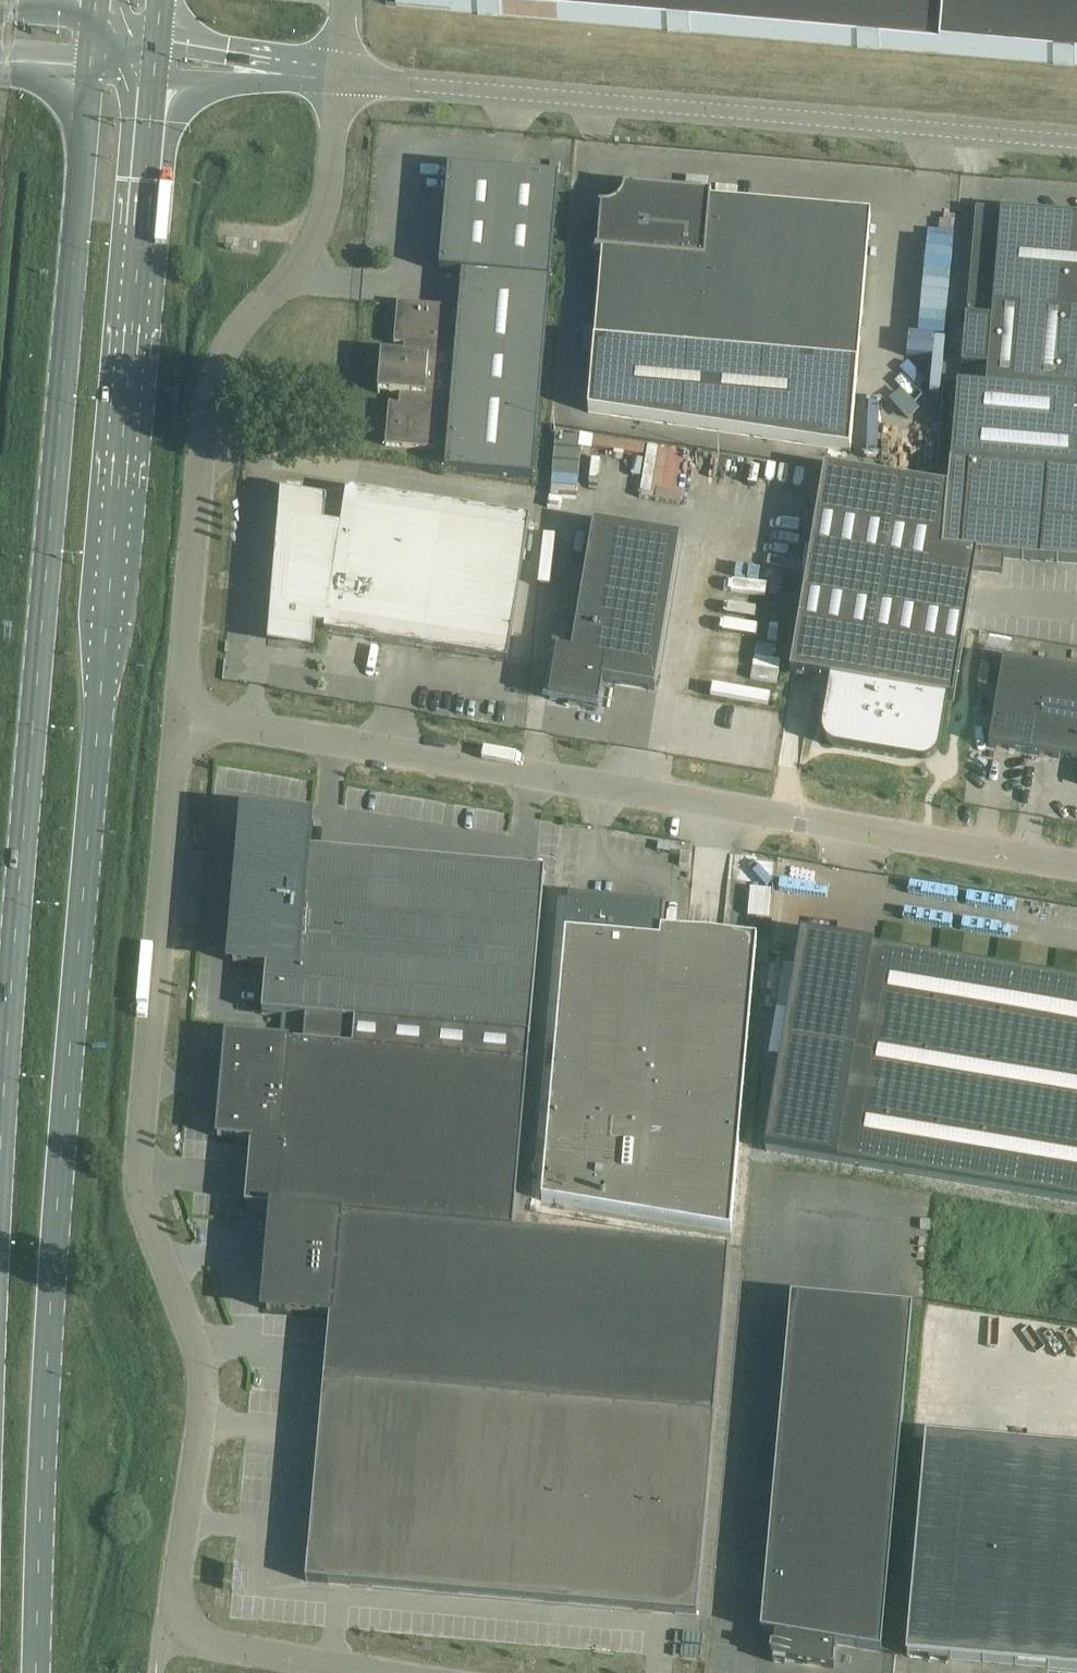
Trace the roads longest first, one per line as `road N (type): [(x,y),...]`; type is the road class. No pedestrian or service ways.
road 1 (primary): [(39,1672),(50,1309),(151,78)]
road 2 (primary): [(91,67),(0,1191)]
road 3 (unclassified): [(179,1630),(205,1380),(137,1199),(180,722)]
road 4 (unclassified): [(1076,868),(180,722)]
road 5 (unclassified): [(1076,141),(339,78)]
road 6 (unclassified): [(180,722),(210,374),(225,345),(288,287),(327,214),(339,78)]
road 7 (unclassified): [(179,1630),(201,1645),(372,1672)]

